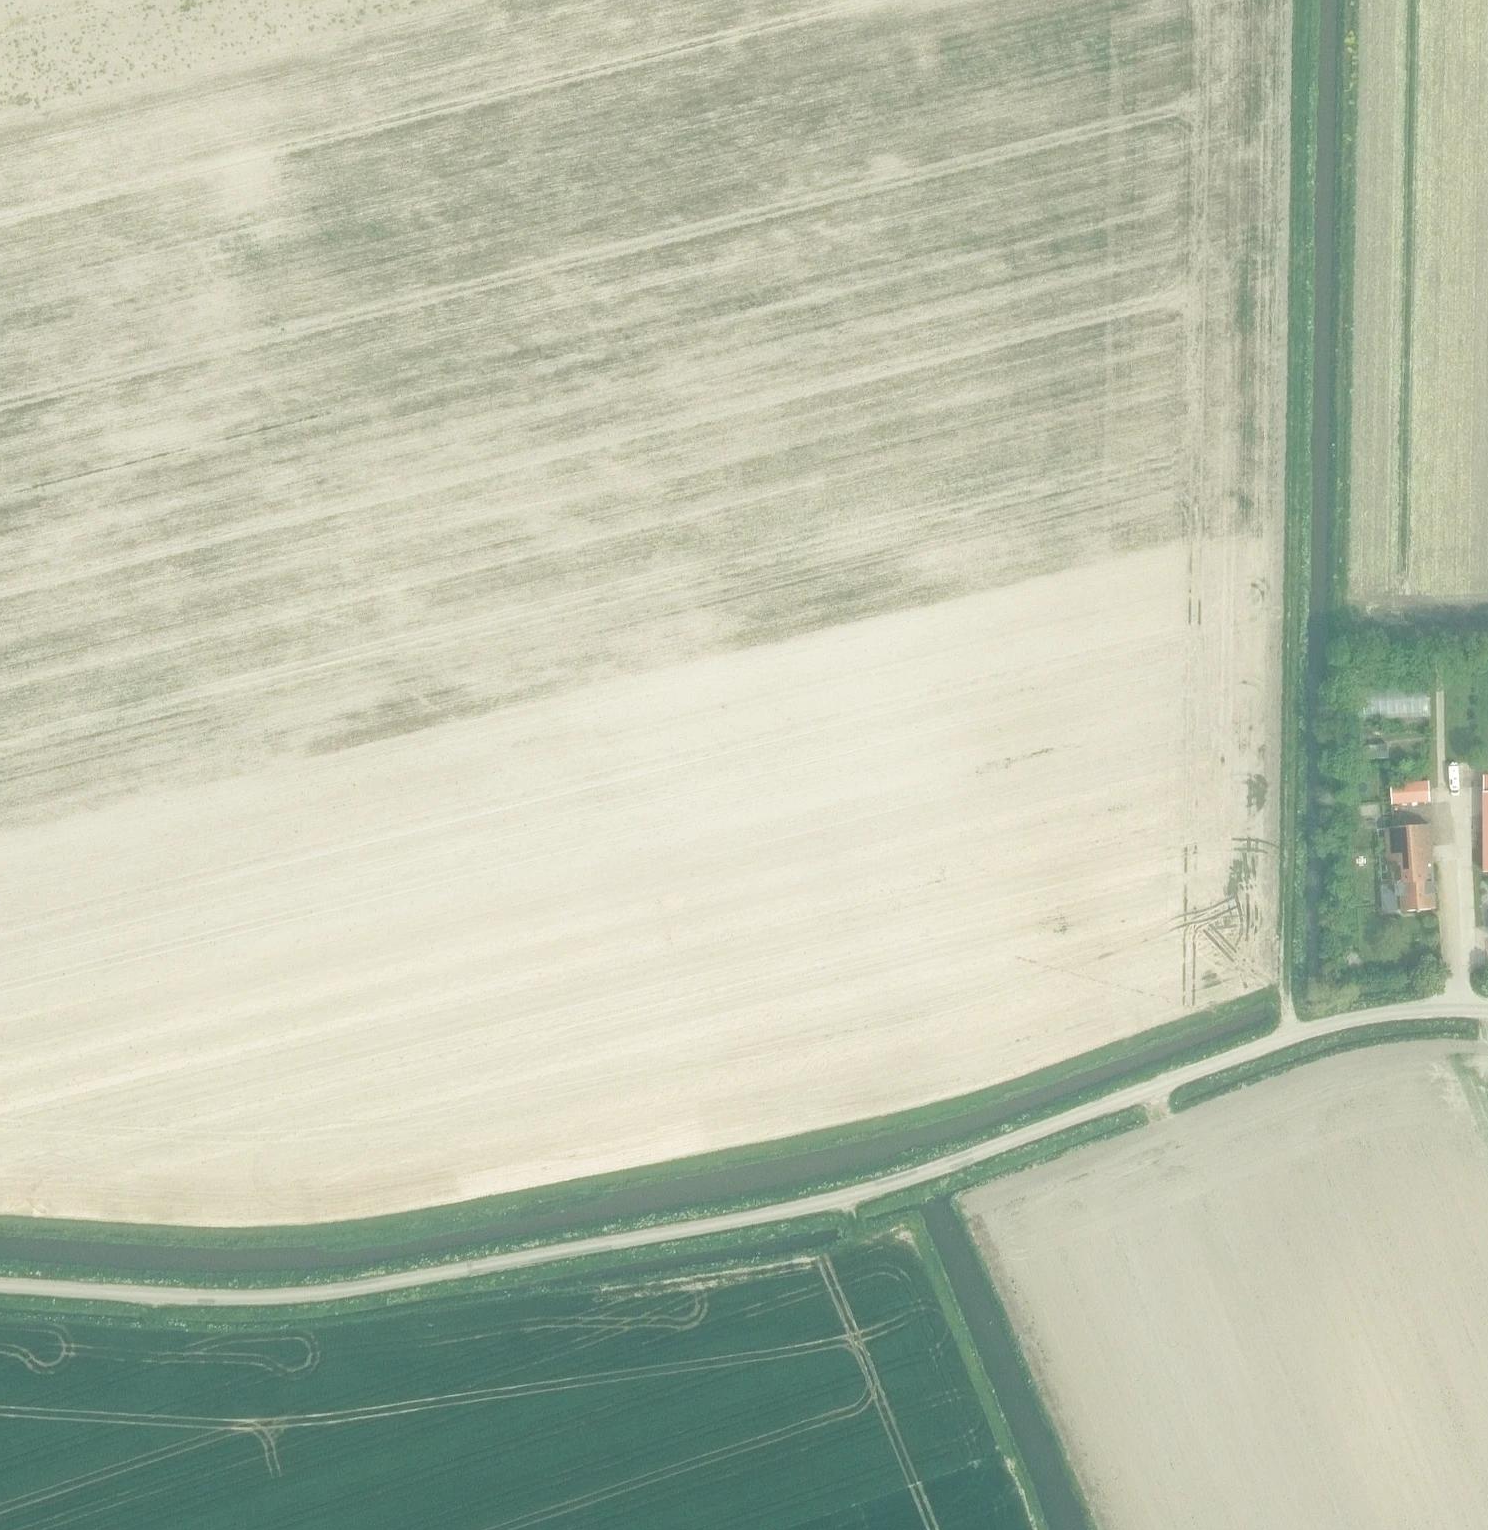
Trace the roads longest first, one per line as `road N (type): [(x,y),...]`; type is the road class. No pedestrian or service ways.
road 1 (unclassified): [(0,1291),(407,1292),(882,1183),(1292,1035),(1388,1009),(1487,1007)]
road 2 (track): [(1292,1035),(1283,950),(1304,0)]

